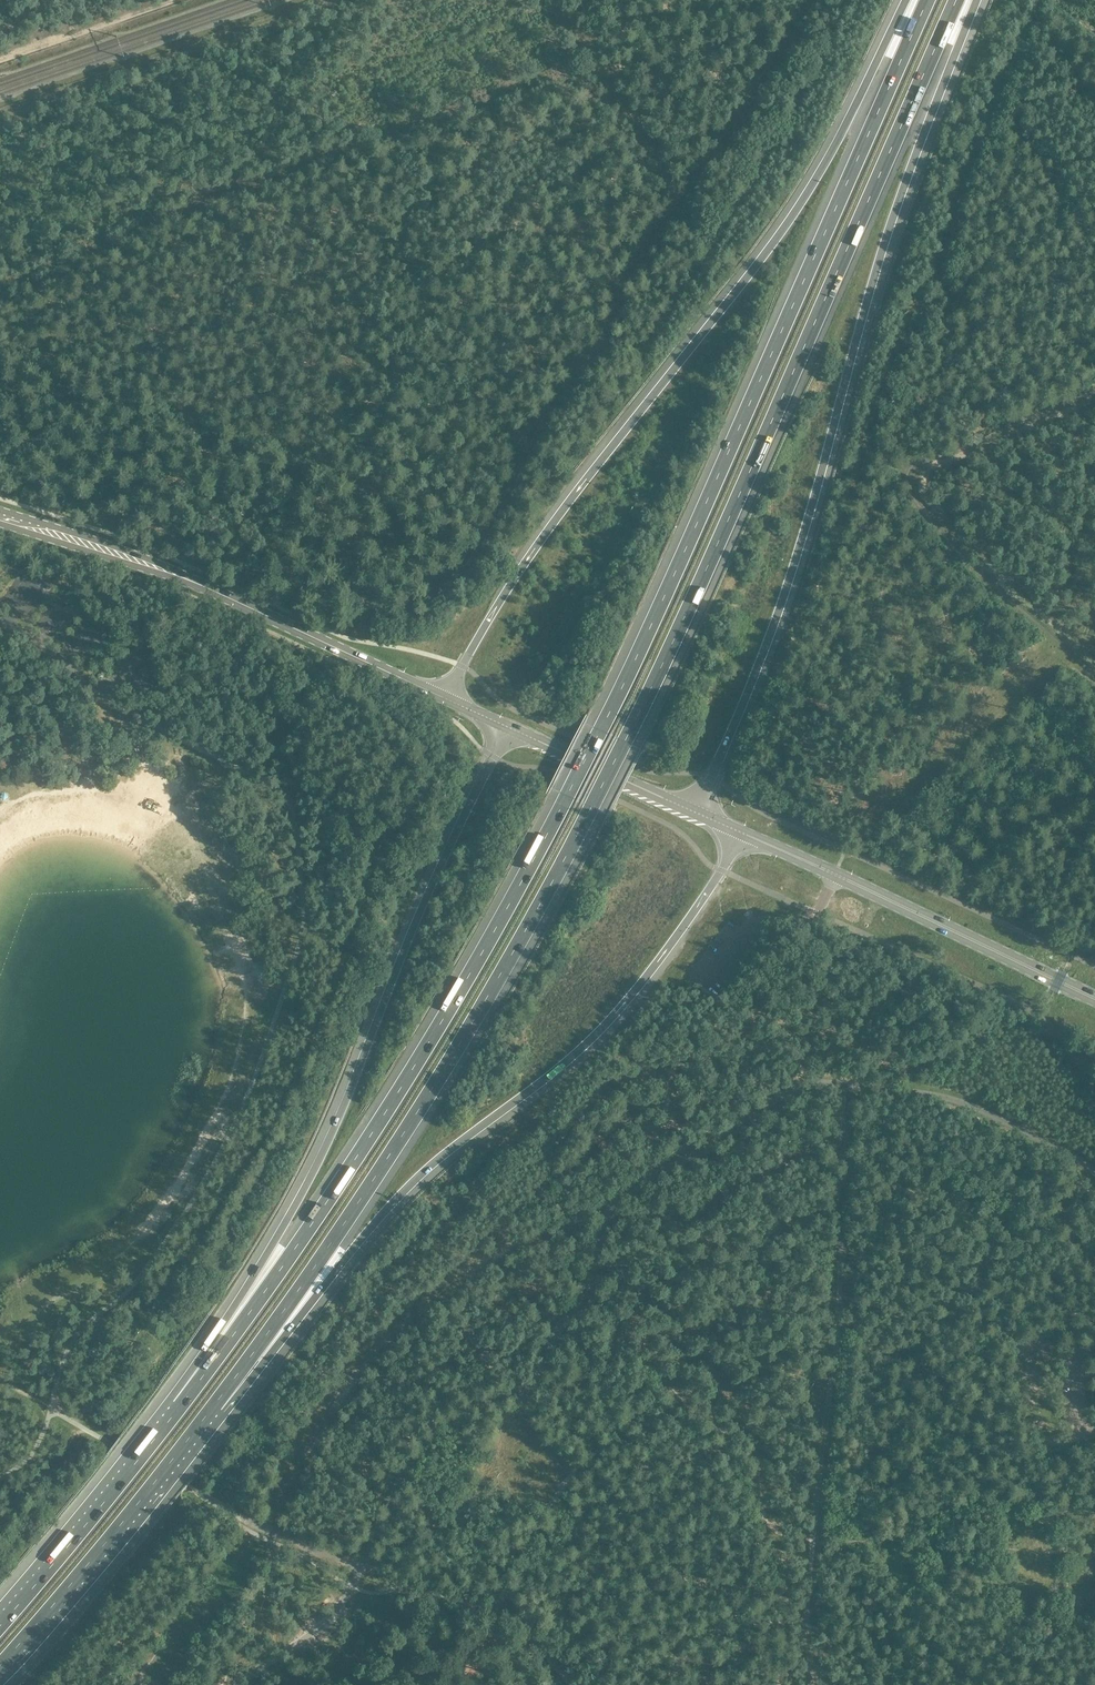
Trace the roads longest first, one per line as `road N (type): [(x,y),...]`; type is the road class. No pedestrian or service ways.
road 1 (motorway): [(926,0),(675,572),(566,796),(390,1103),(180,1406)]
road 2 (motorway): [(215,1406),(410,1123),(591,809),(704,576),(956,0)]
road 3 (unclassified): [(1094,1172),(972,1106),(913,1089),(810,1082),(785,1091),(611,1202),(592,1277),(542,1369),(525,1388),(463,1411),(424,1444),(325,1622),(237,1684)]
road 4 (motorway): [(692,811),(774,623),(882,252),(973,0)]
road 5 (motorway): [(910,0),(801,202),(543,538),(447,699)]
road 6 (motorway): [(215,1406),(417,1177),(596,1035),(673,941),(741,832)]
road 7 (motorway): [(506,726),(323,1152),(180,1406)]
road 8 (track): [(264,1526),(357,1373),(432,1304),(530,1238),(643,1216),(698,1221),(838,1316)]
road 9 (track): [(1094,400),(937,465),(922,488),(927,504),(978,548),(1001,581),(1094,666)]
road 10 (primary): [(1094,998),(741,832)]
road 11 (track): [(838,1316),(805,1626),(813,1684)]
road 12 (track): [(0,116),(329,0)]
road 13 (motorway): [(0,1664),(215,1406)]
road 14 (motorway): [(180,1406),(0,1624)]
road 15 (primary): [(447,699),(196,583)]
road 16 (track): [(843,1082),(838,1316)]
road 17 (primary): [(196,583),(0,510)]
road 18 (primary): [(0,524),(196,583)]
road 19 (primary): [(692,811),(506,726)]
road 20 (track): [(0,61),(176,0)]
road 21 (track): [(362,1564),(221,1507)]

